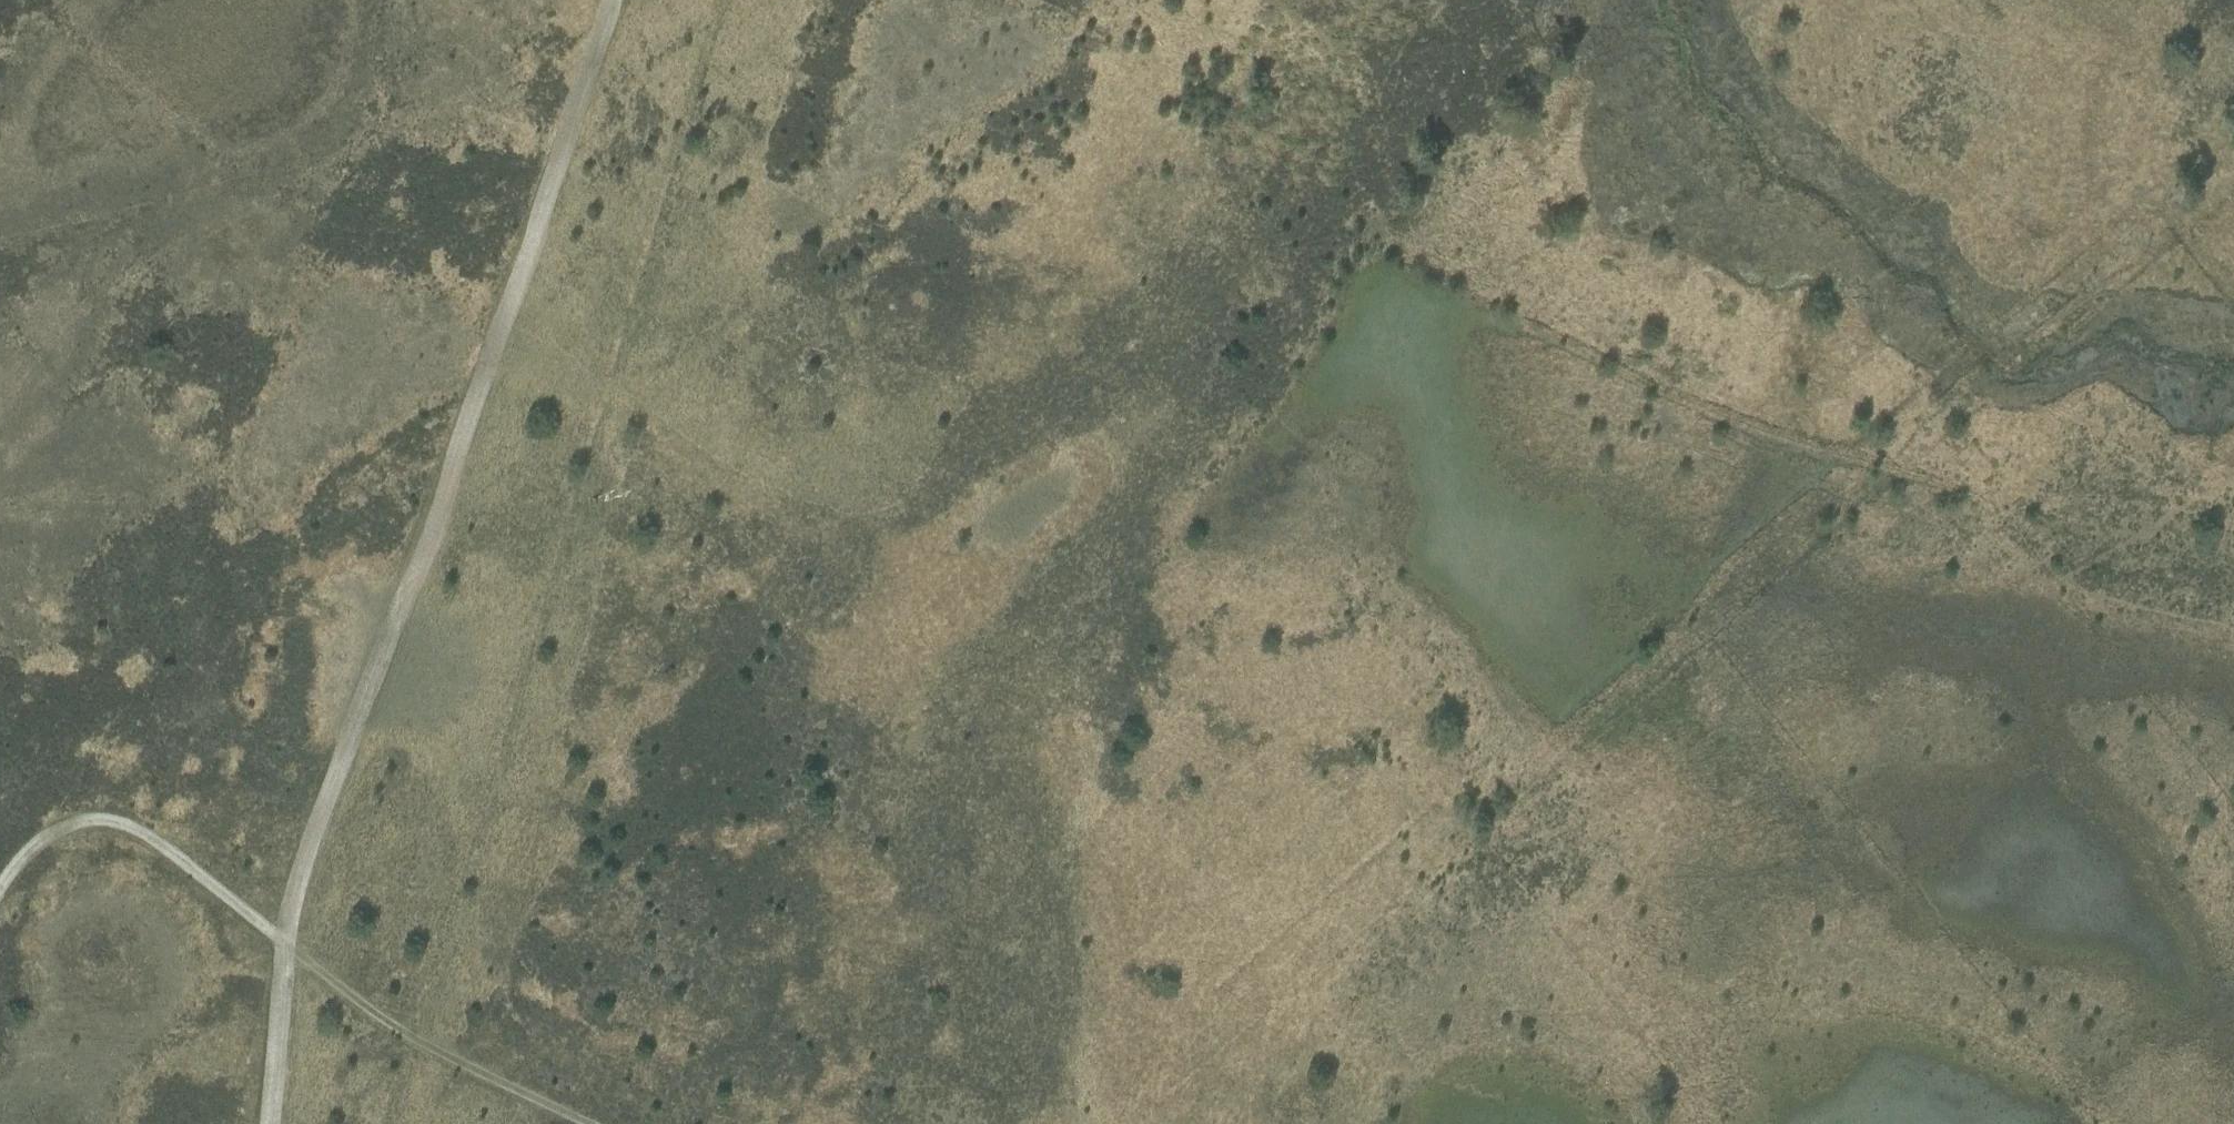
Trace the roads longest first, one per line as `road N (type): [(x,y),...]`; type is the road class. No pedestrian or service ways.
road 1 (track): [(271,1123),(288,916),(609,0)]
road 2 (track): [(0,890),(20,862),(61,830),(107,823),(151,844),(397,1033),(565,1123)]

